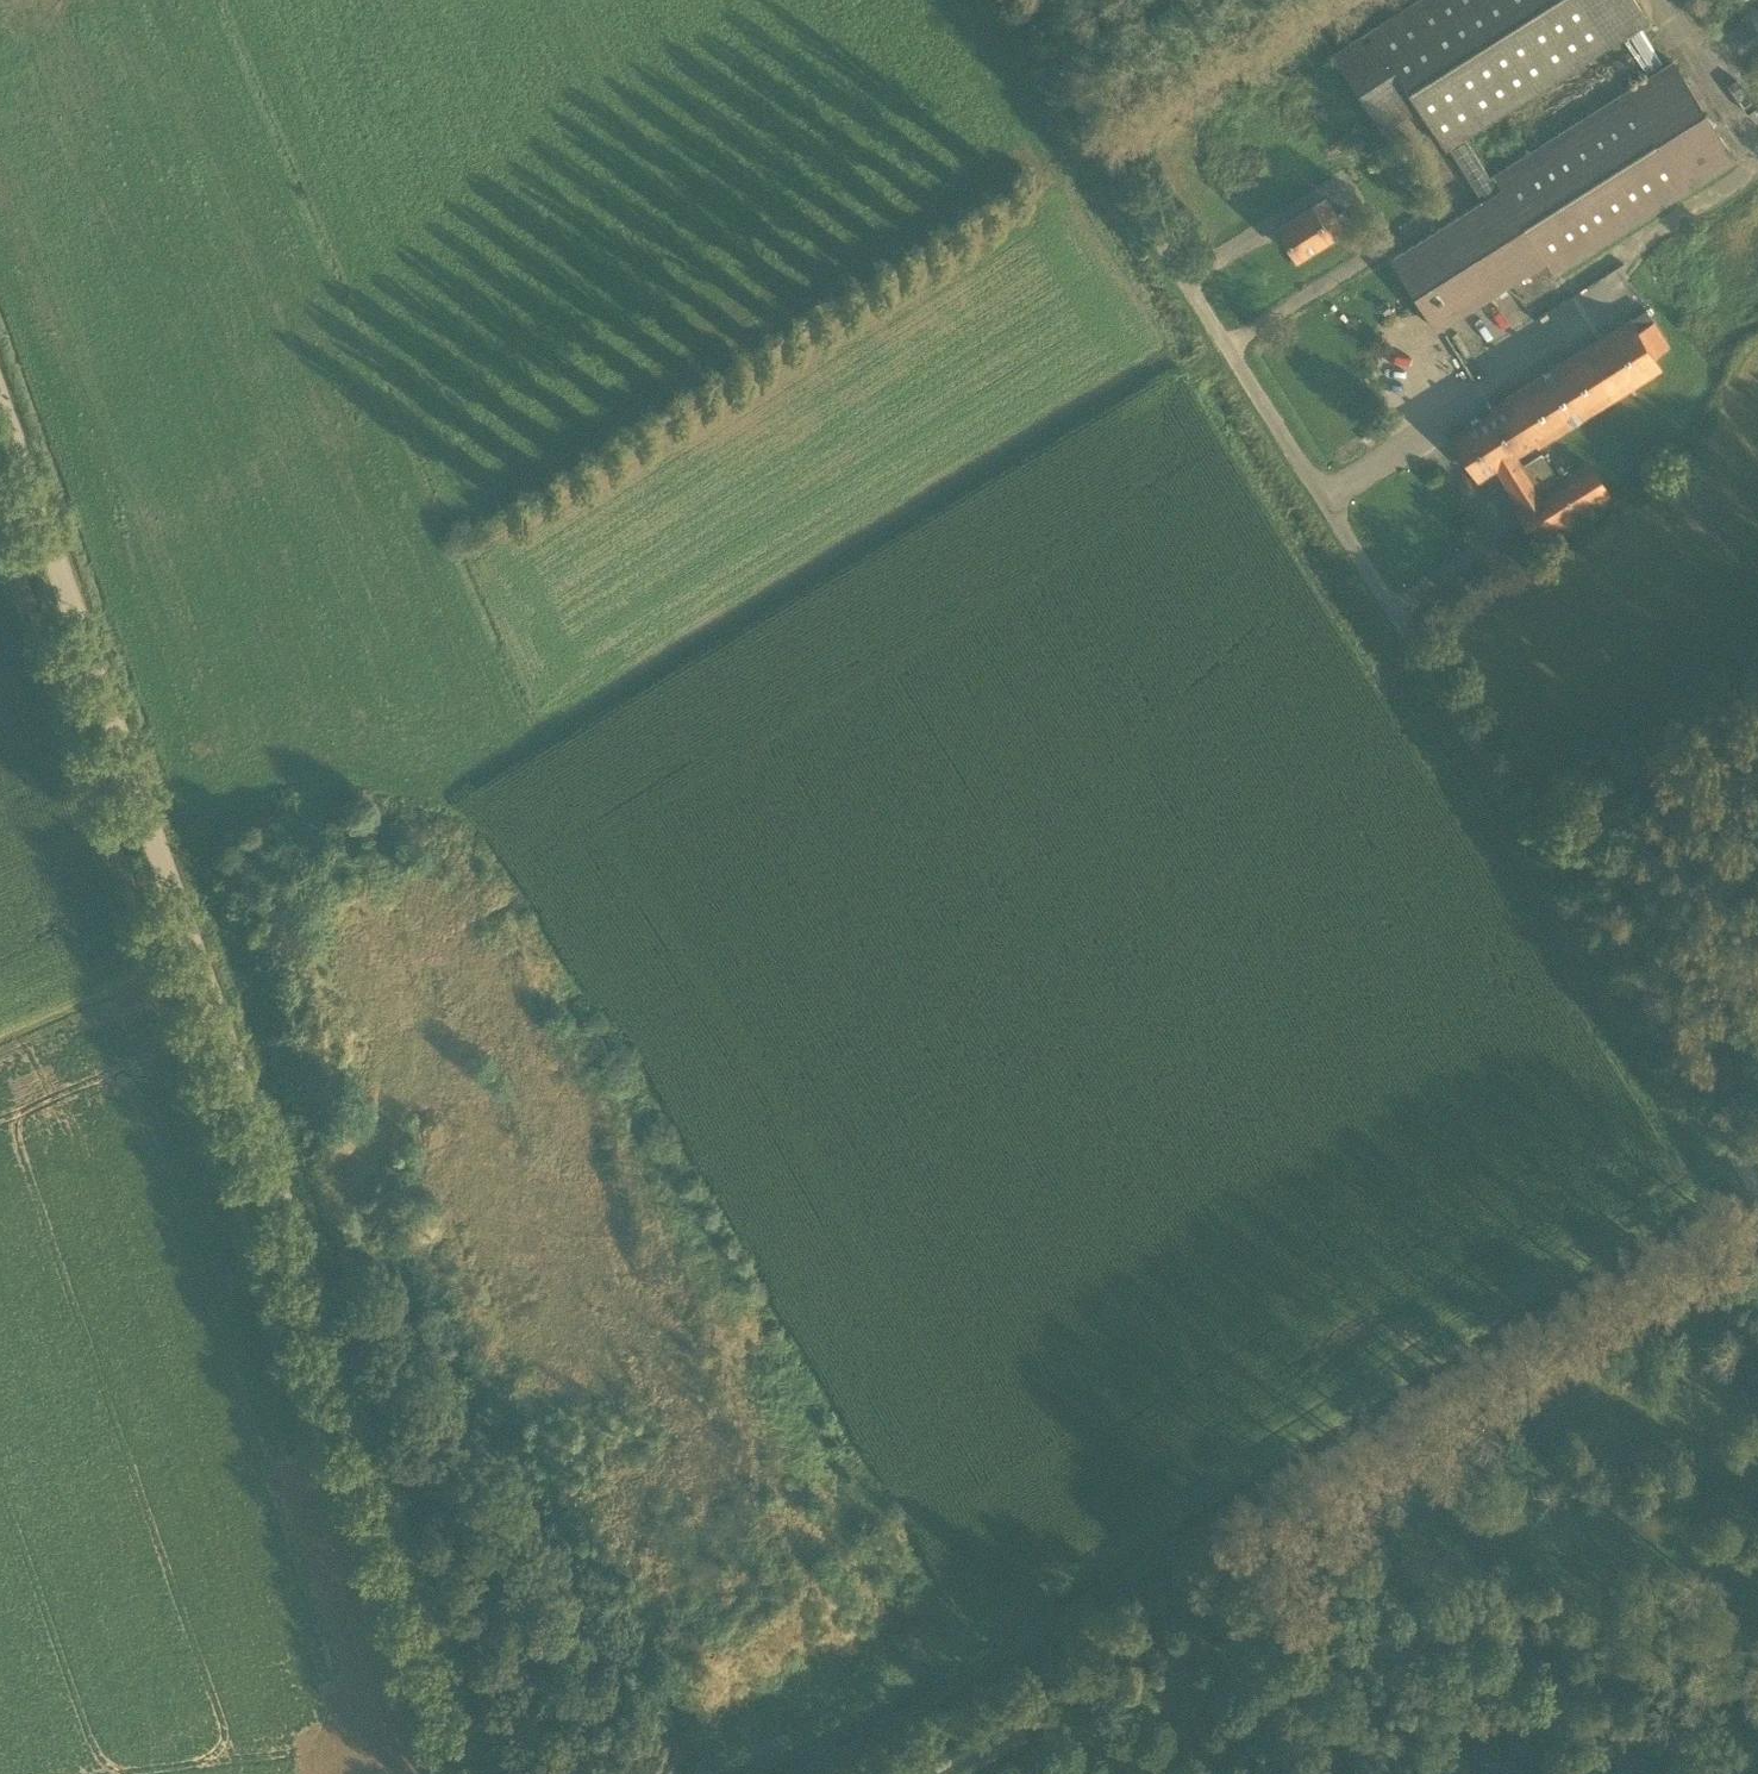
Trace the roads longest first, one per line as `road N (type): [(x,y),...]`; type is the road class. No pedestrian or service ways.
road 1 (unclassified): [(491,1773),(0,436)]
road 2 (unclassified): [(1757,1192),(986,0)]

